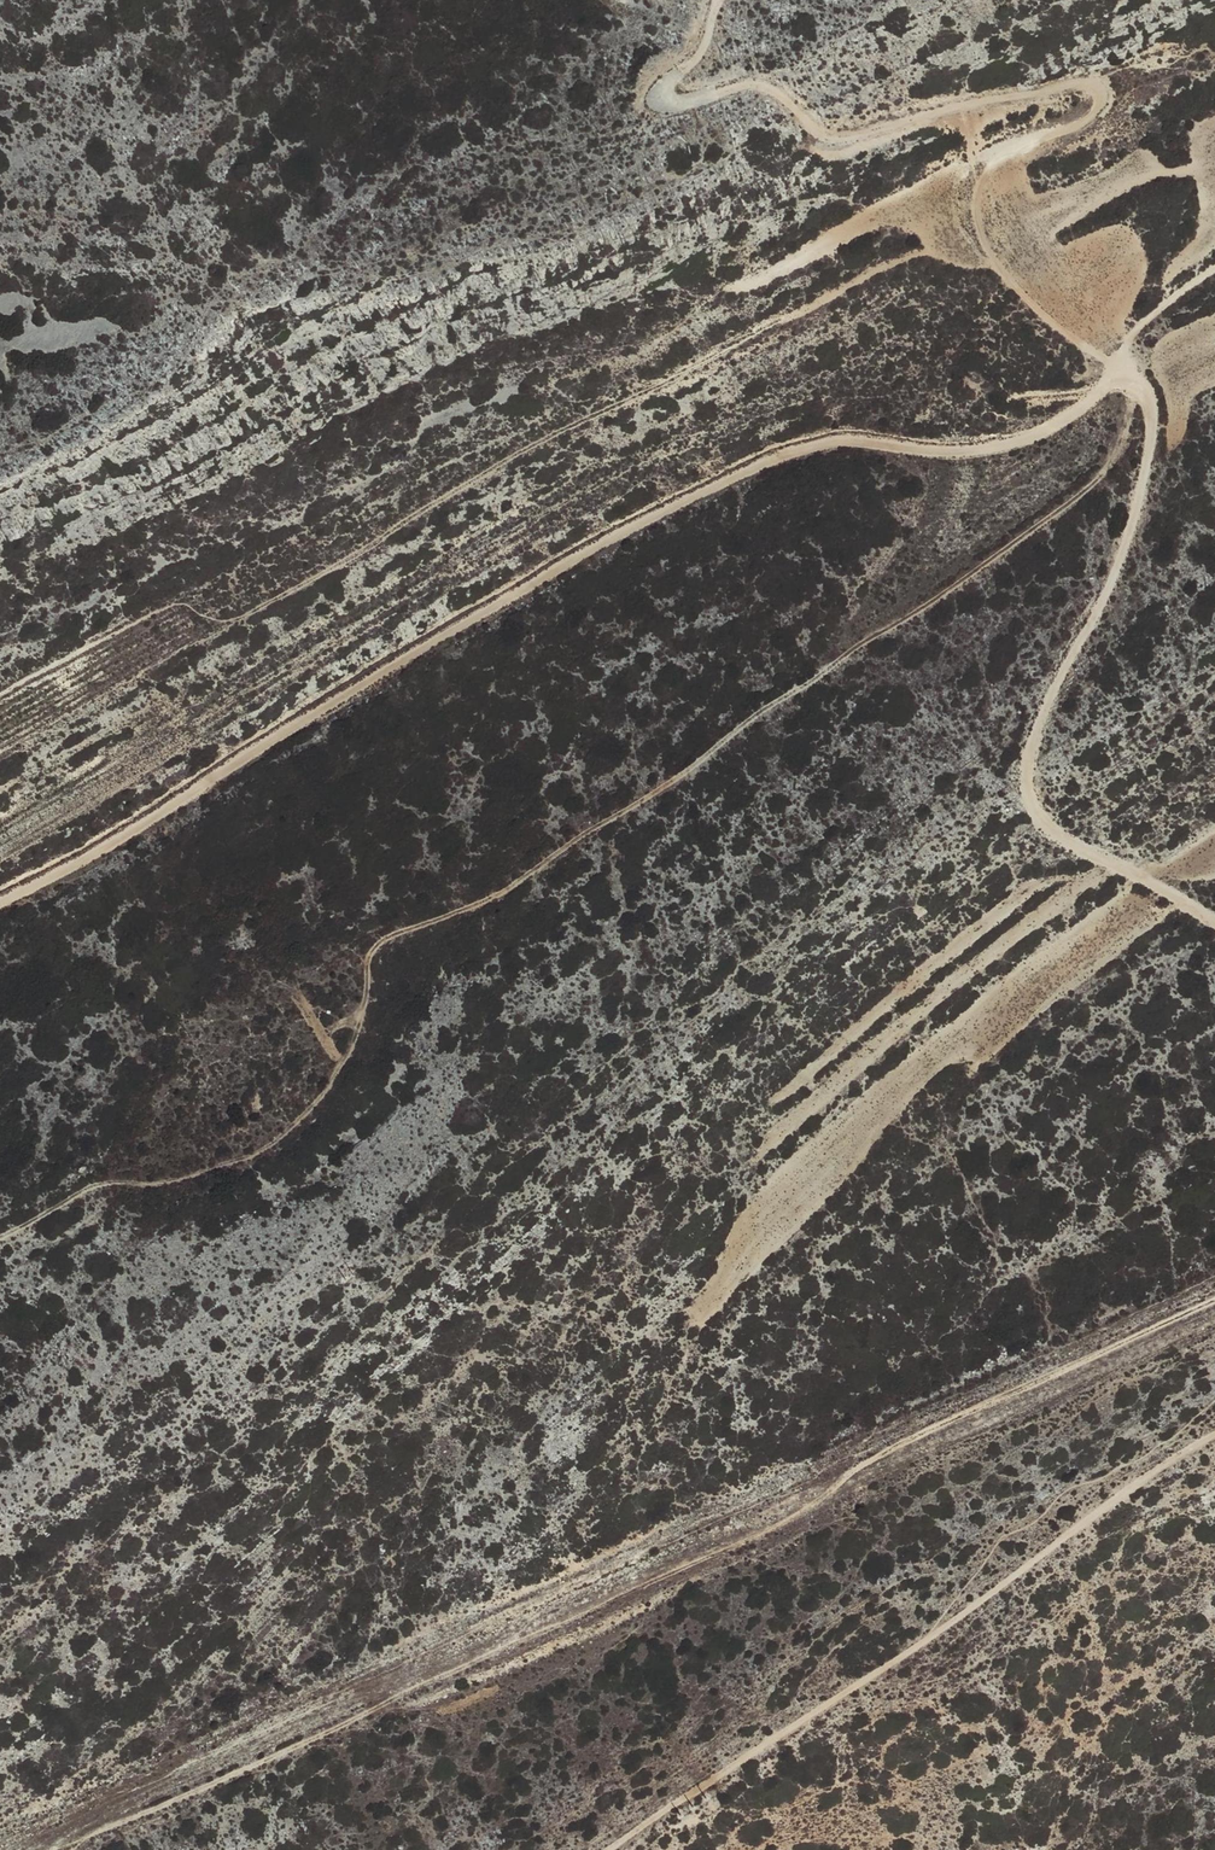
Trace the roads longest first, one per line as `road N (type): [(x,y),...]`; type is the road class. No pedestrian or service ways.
road 1 (track): [(1214,917),(1132,866),(1057,834),(1031,799),(1032,760),(1132,533),(1159,426),(1151,391),(1131,374),(1105,384),(1050,431),(1003,450),(853,439),(798,448),(464,621),(143,827),(0,903)]
road 2 (track): [(722,0),(702,48),(661,89),(664,106),(760,84),(824,137),(841,140),(959,107),(1093,89),(1098,106),(1090,116),(996,161),(975,202),(986,248),(1024,299),(1131,374)]
road 3 (track): [(621,1849),(1165,1459),(1214,1431)]
road 4 (track): [(1131,374),(1136,329),(1214,274)]

